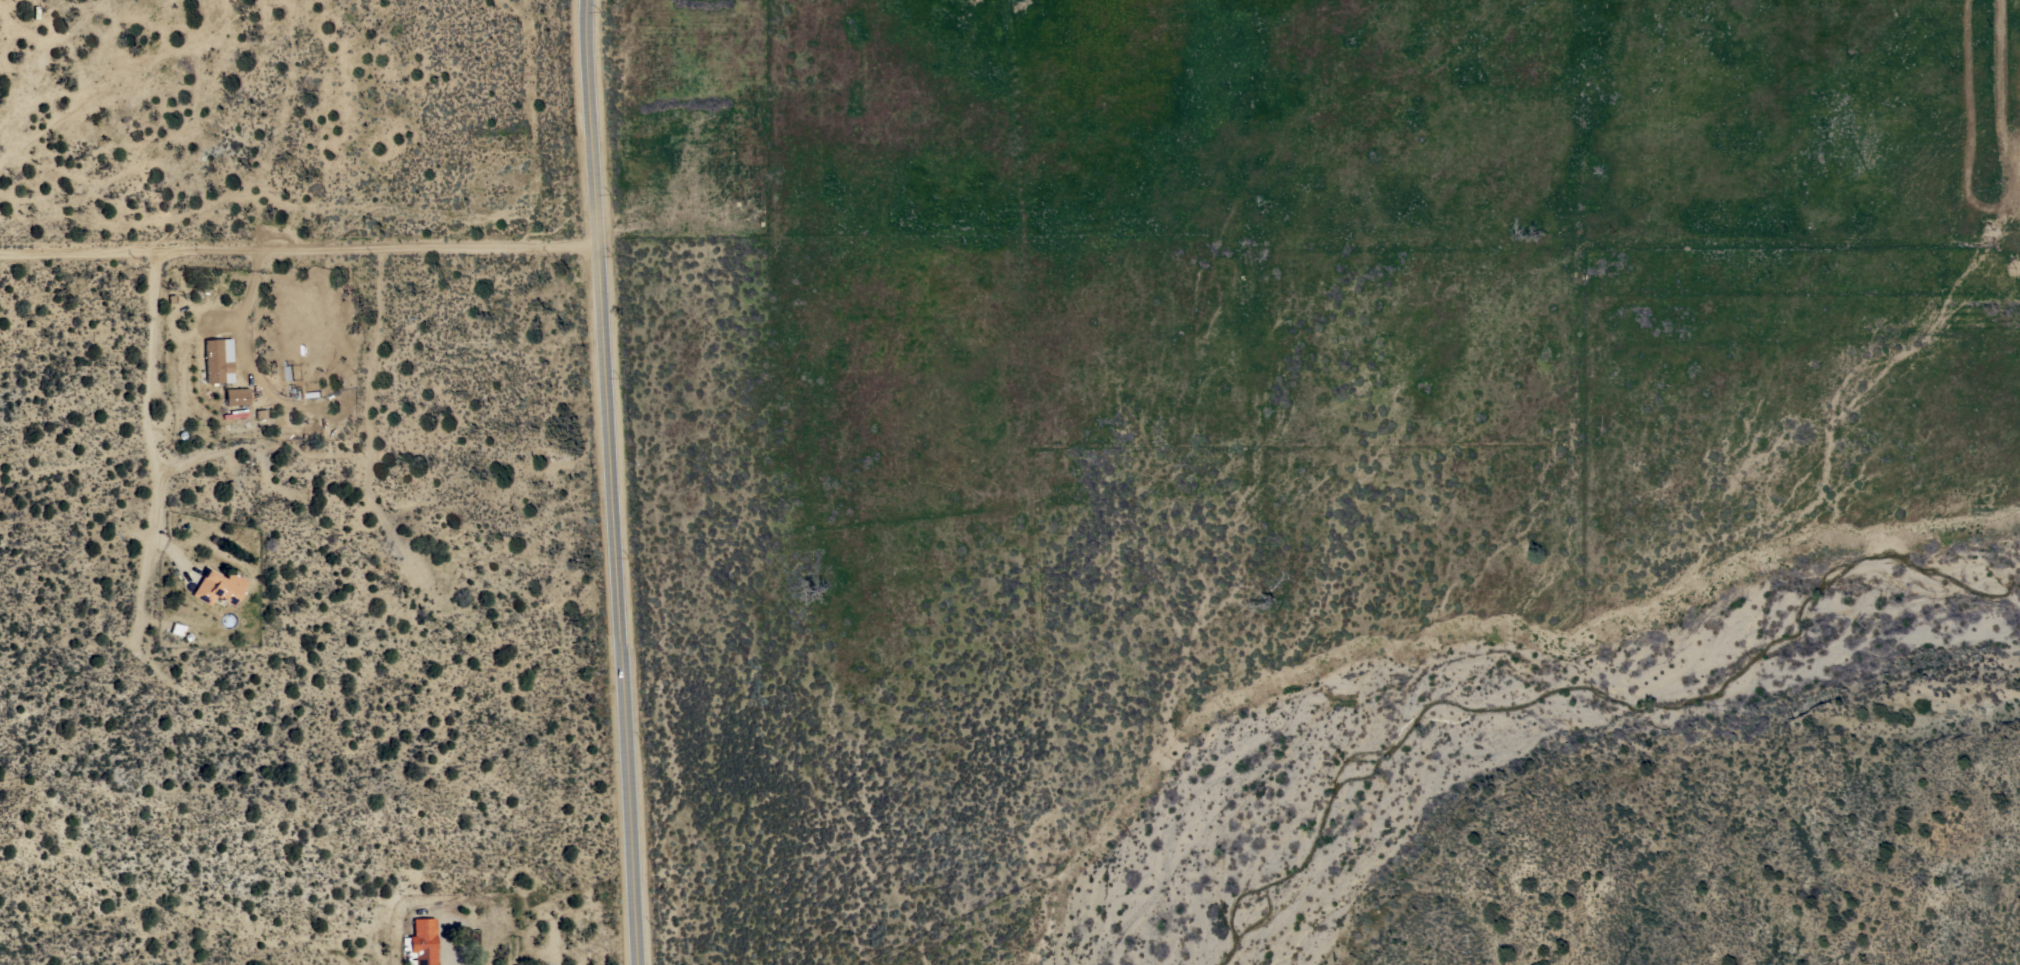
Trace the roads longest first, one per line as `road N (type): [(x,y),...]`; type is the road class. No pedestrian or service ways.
road 1 (tertiary): [(579,0),(635,964)]
road 2 (track): [(0,253),(591,247)]
road 3 (track): [(152,252),(154,389),(146,416),(160,467),(155,542)]

